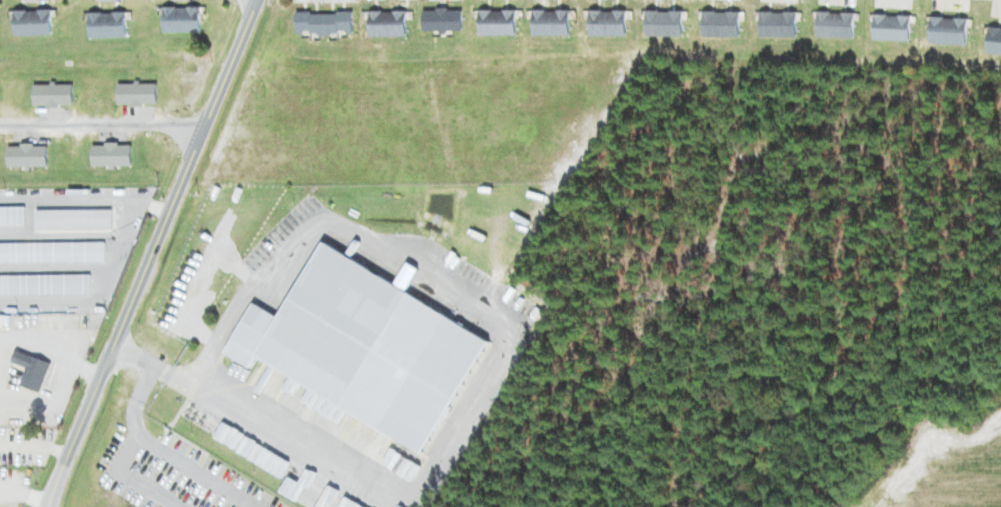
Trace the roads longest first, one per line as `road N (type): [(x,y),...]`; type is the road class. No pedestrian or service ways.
road 1 (residential): [(48,506),(257,0)]
road 2 (residential): [(0,125),(202,132)]

